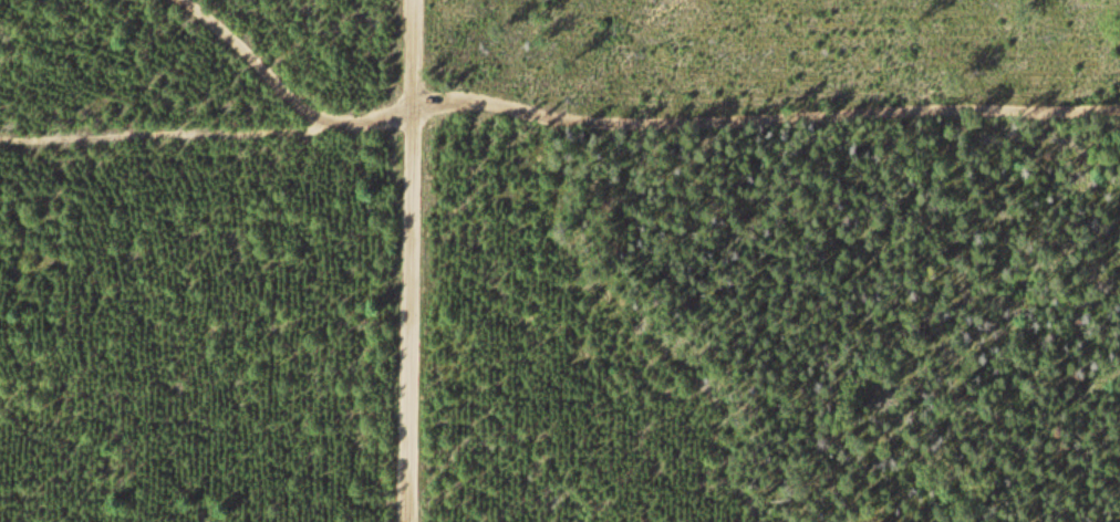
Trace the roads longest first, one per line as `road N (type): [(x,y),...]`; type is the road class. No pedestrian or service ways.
road 1 (residential): [(1119,103),(412,112),(321,127),(170,0)]
road 2 (track): [(759,521),(619,426),(411,194),(321,127),(0,136)]
road 3 (residential): [(409,521),(414,0)]

